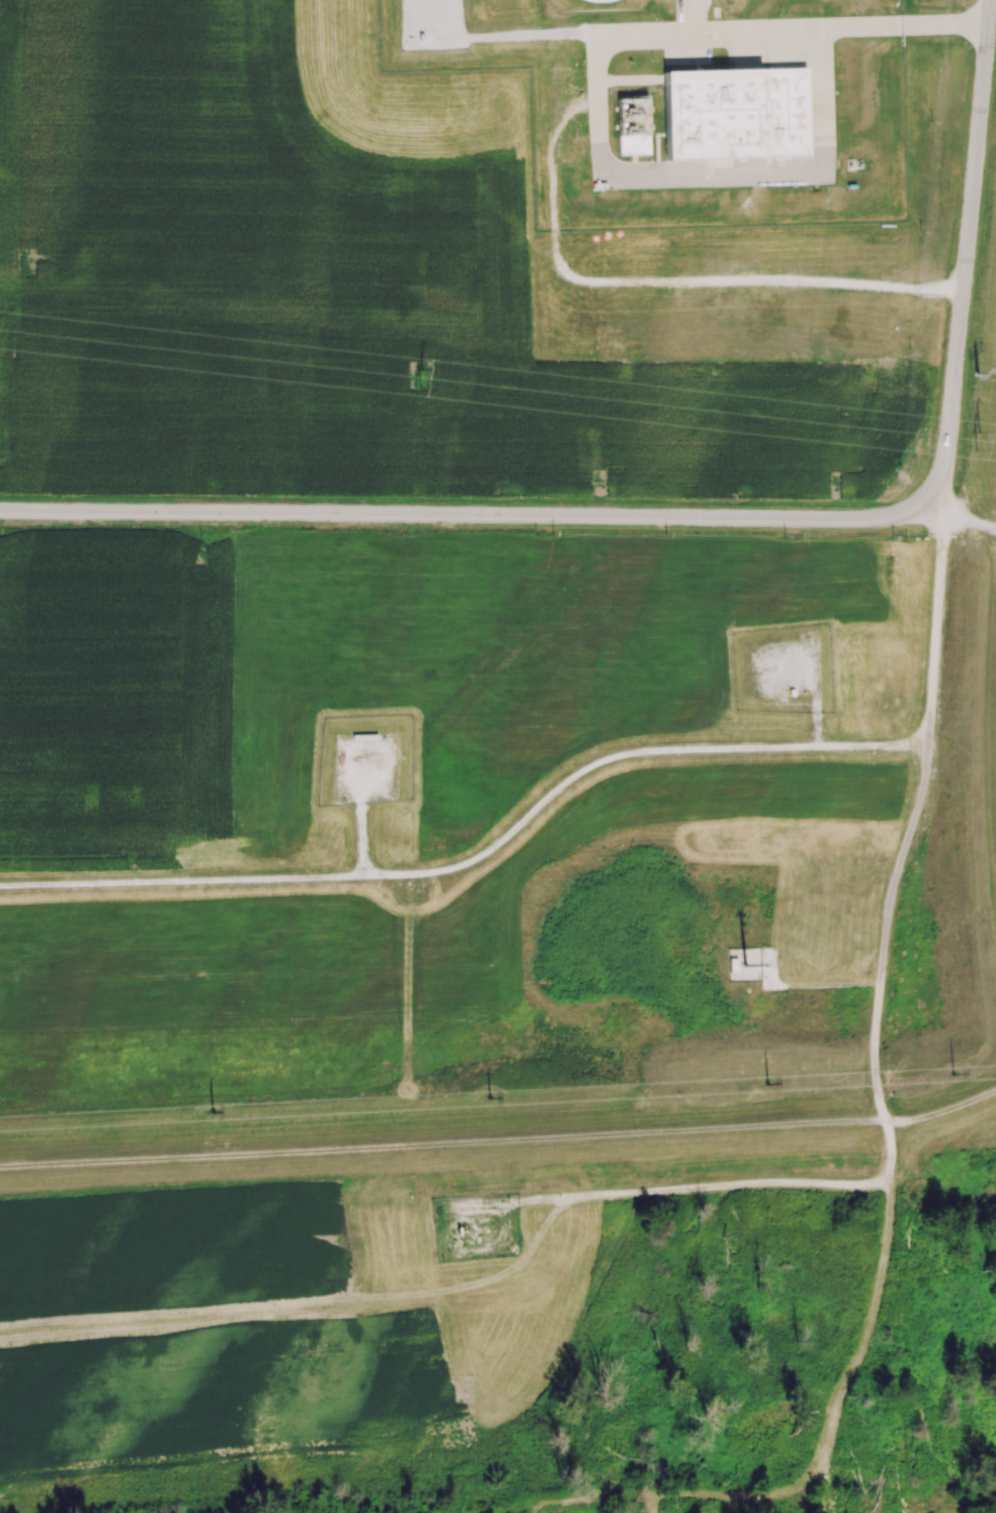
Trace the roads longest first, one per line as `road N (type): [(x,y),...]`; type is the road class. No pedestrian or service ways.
road 1 (tertiary): [(935,492),(903,514),(805,518),(0,510)]
road 2 (track): [(0,1166),(717,1127),(888,1129)]
road 3 (tertiary): [(991,0),(951,427),(935,492)]

